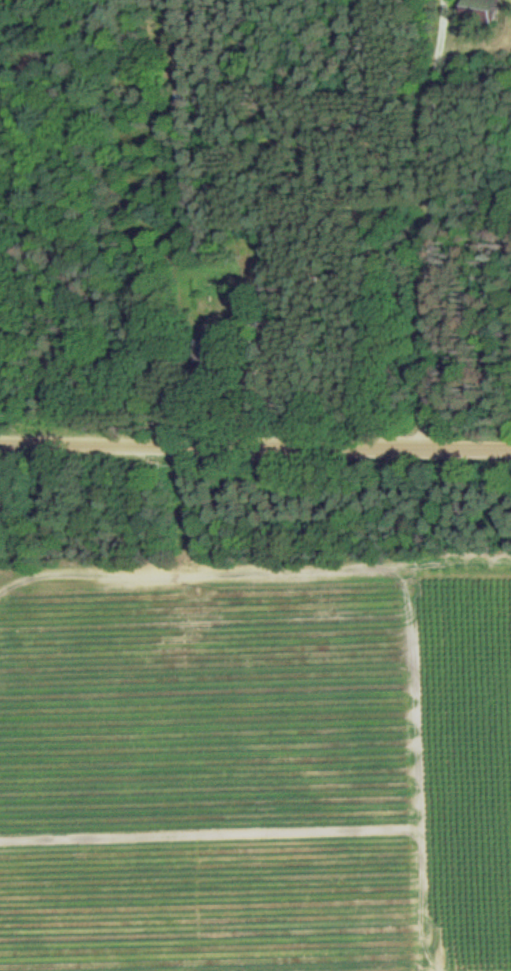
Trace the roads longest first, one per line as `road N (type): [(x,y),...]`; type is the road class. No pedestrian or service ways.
road 1 (residential): [(0,447),(510,454)]
road 2 (residential): [(426,455),(423,372),(447,0)]

